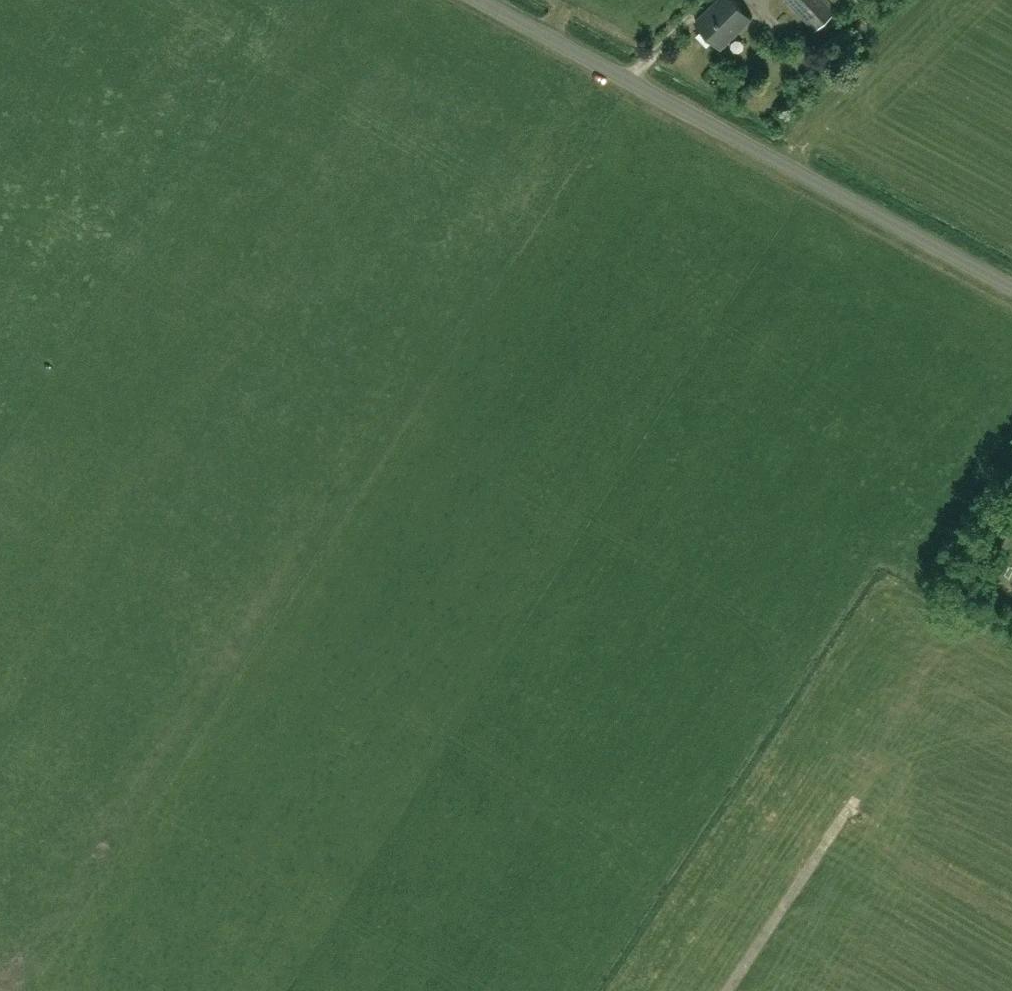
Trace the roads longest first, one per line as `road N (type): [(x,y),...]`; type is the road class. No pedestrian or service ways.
road 1 (unclassified): [(1011,288),(476,0)]

